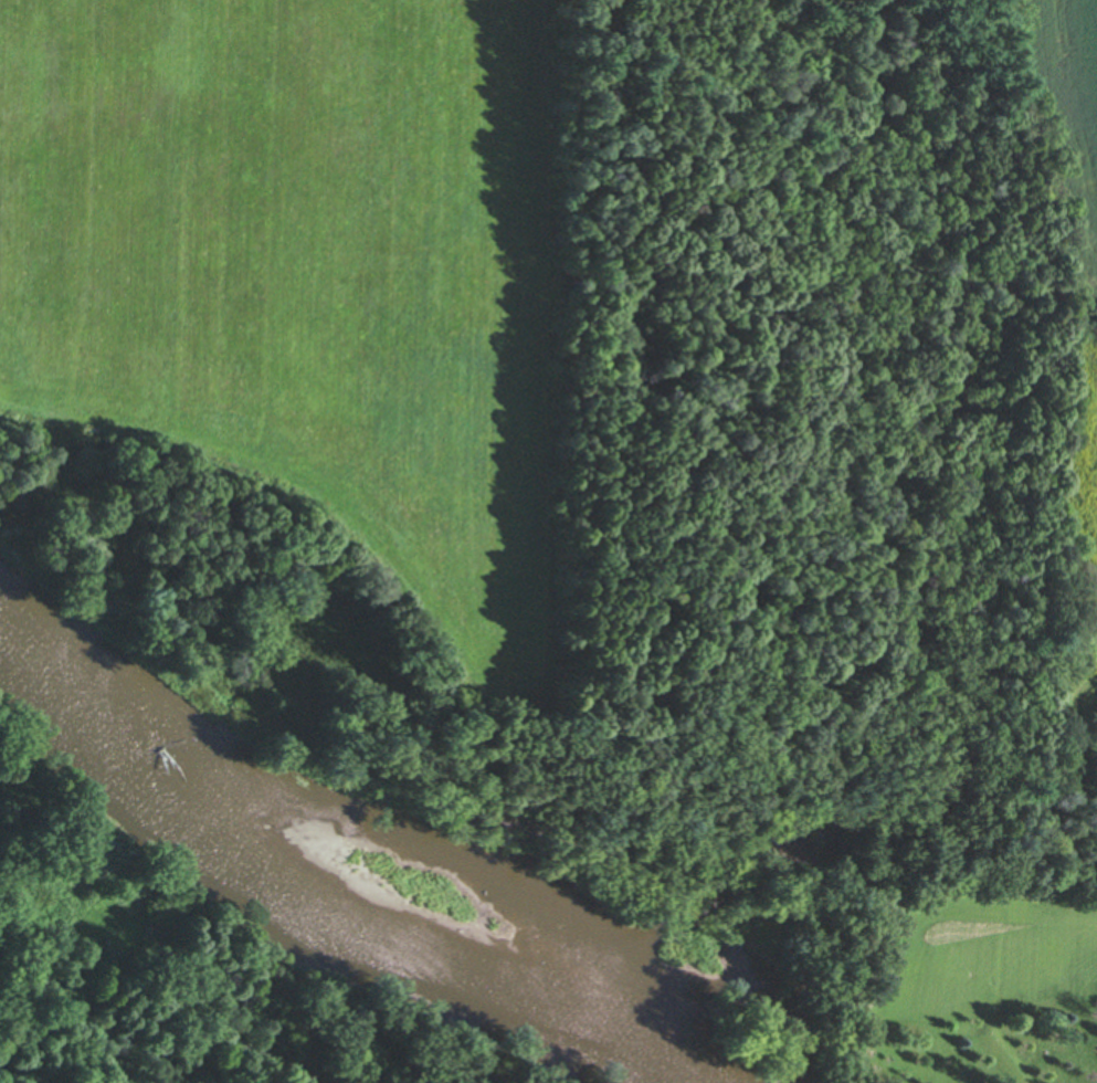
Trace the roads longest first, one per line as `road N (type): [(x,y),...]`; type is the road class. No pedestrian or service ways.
road 1 (residential): [(558,380),(455,378),(416,362),(382,332),(313,225),(0,103)]

